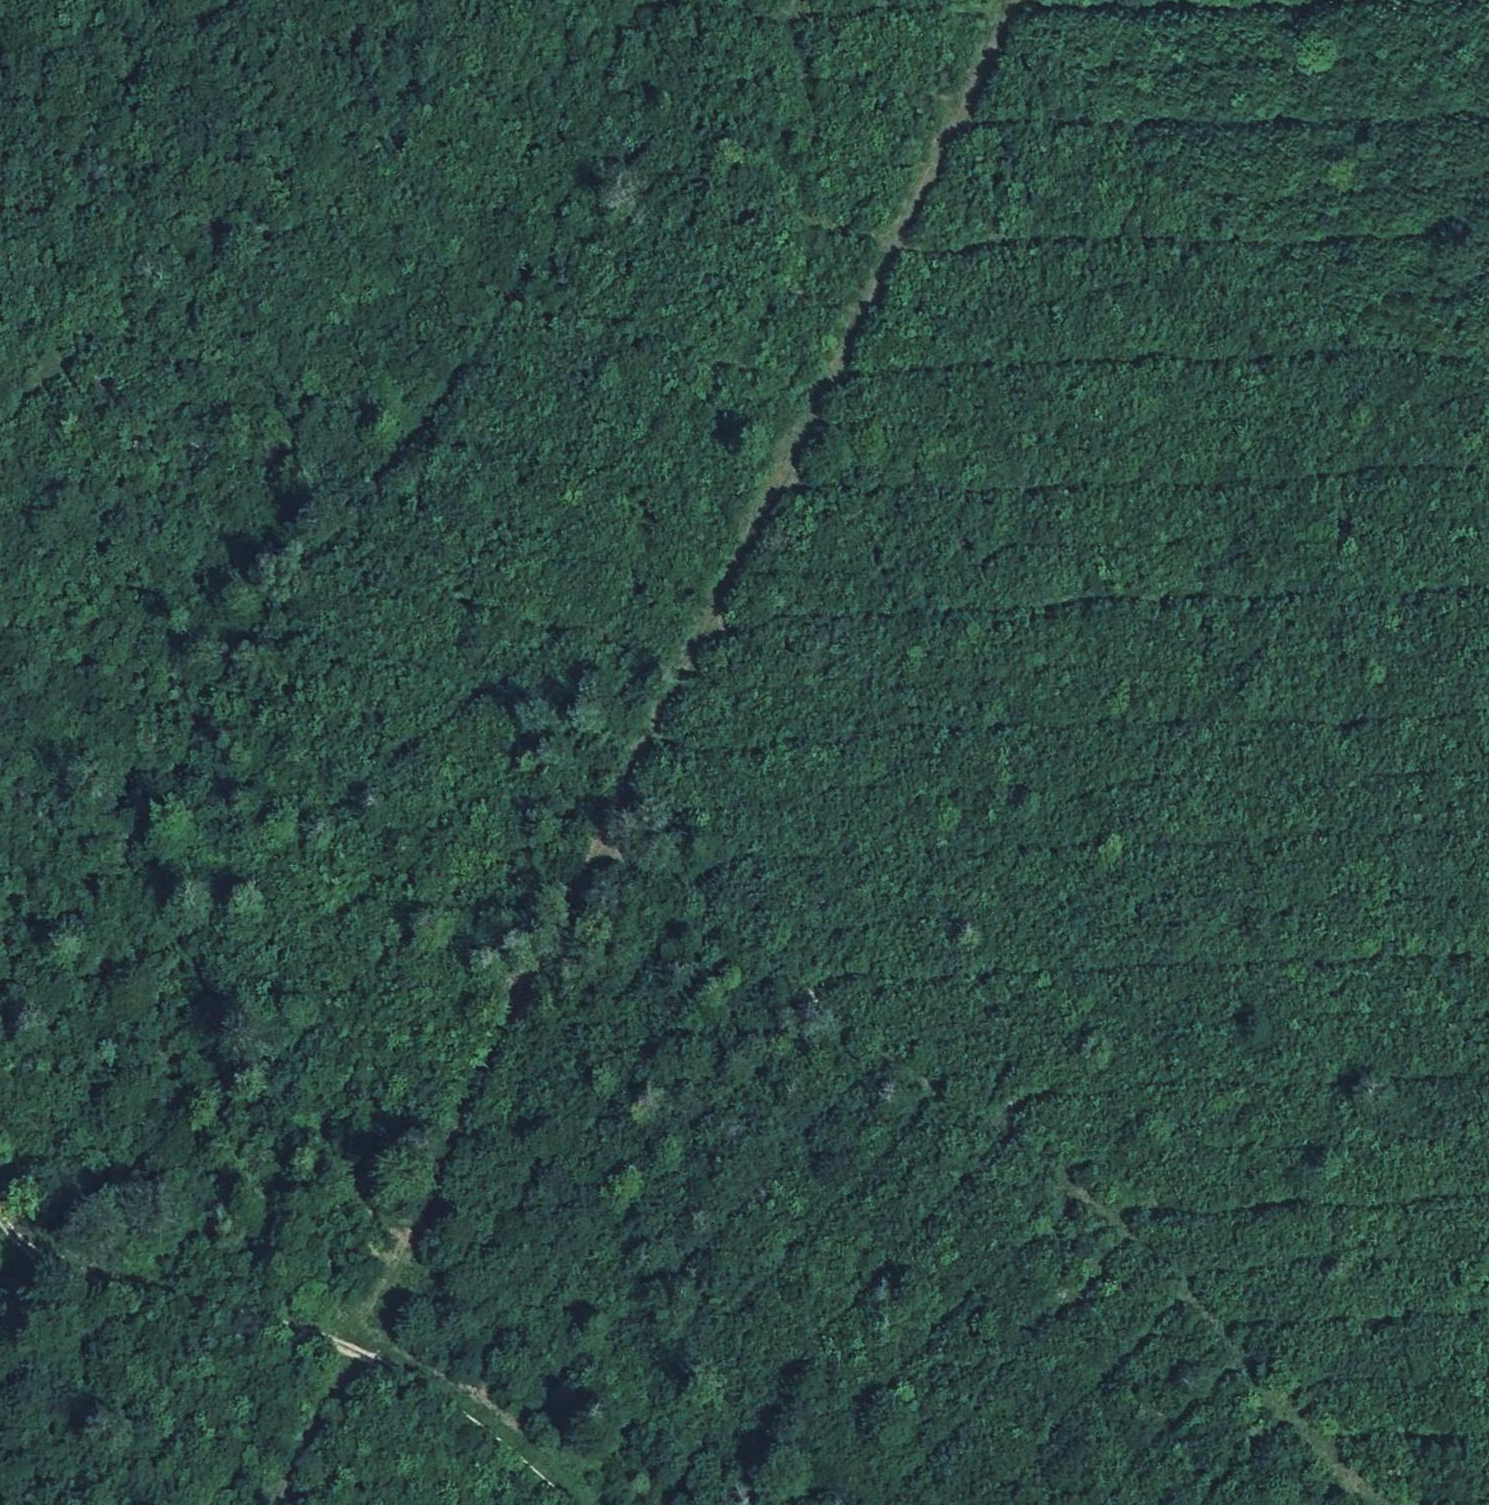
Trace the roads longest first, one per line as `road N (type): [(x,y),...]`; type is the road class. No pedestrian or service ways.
road 1 (track): [(0,1211),(30,1250),(116,1287),(371,1360)]
road 2 (track): [(371,1360),(518,1450),(577,1504)]

